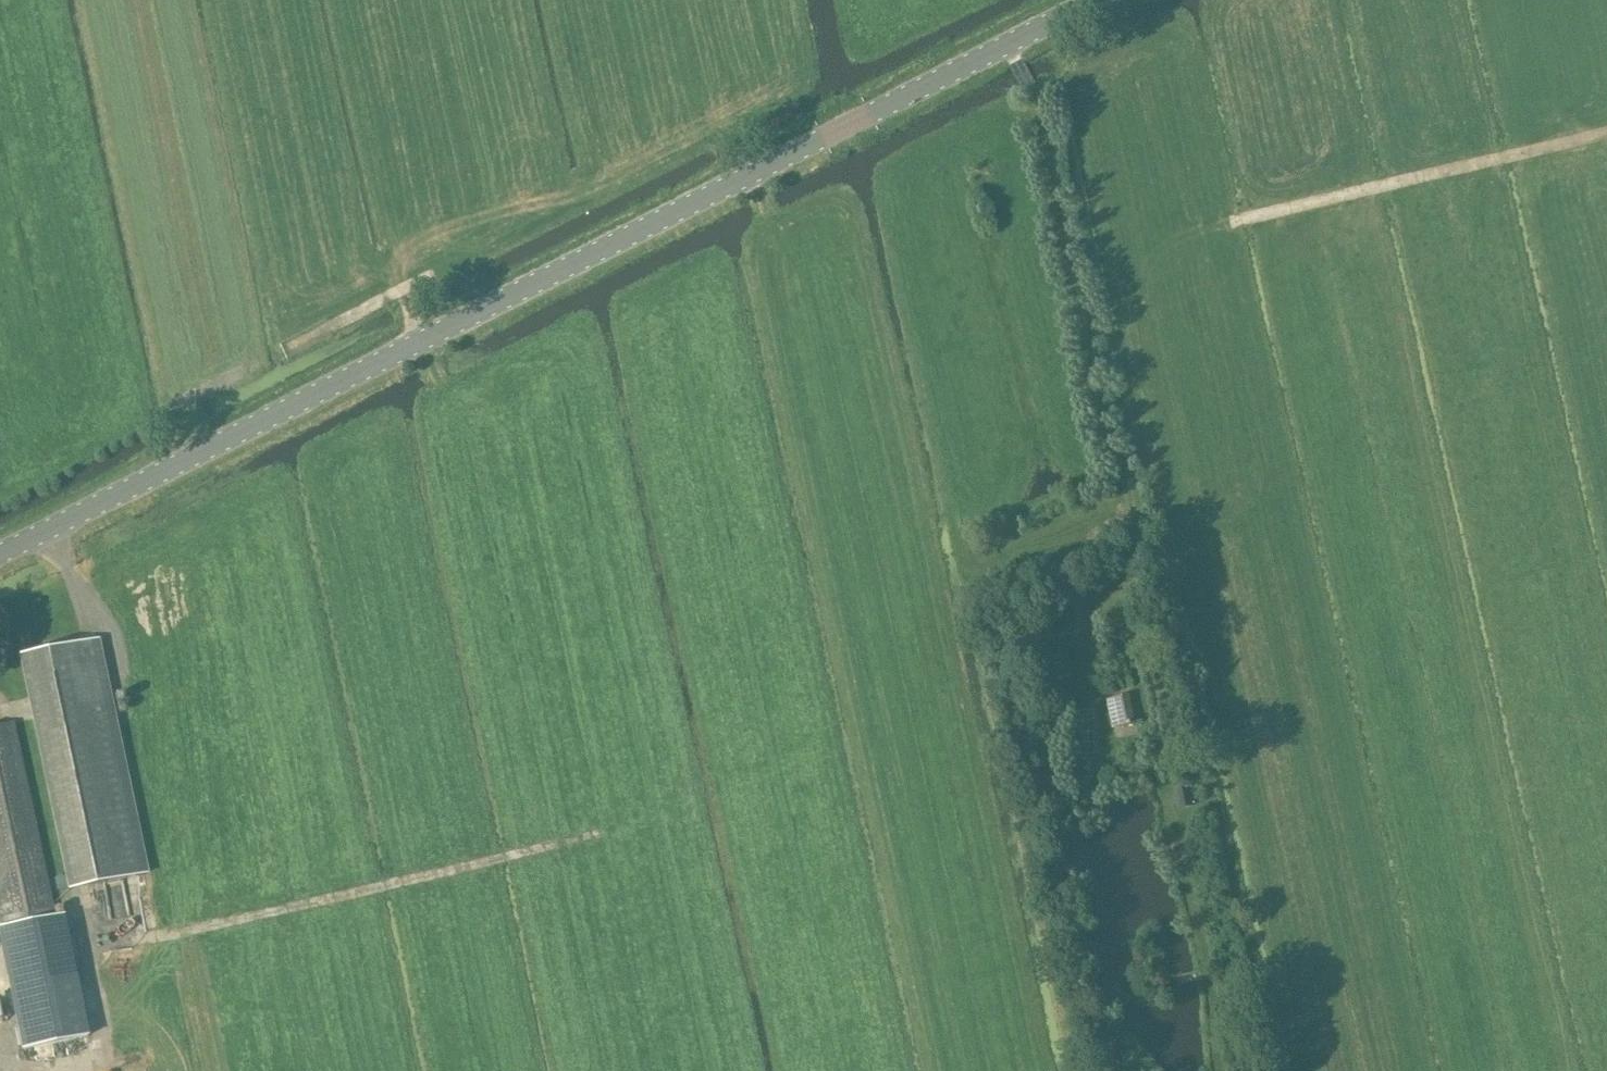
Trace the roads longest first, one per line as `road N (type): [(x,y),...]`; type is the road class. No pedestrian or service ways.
road 1 (tertiary): [(0,557),(1077,0)]

